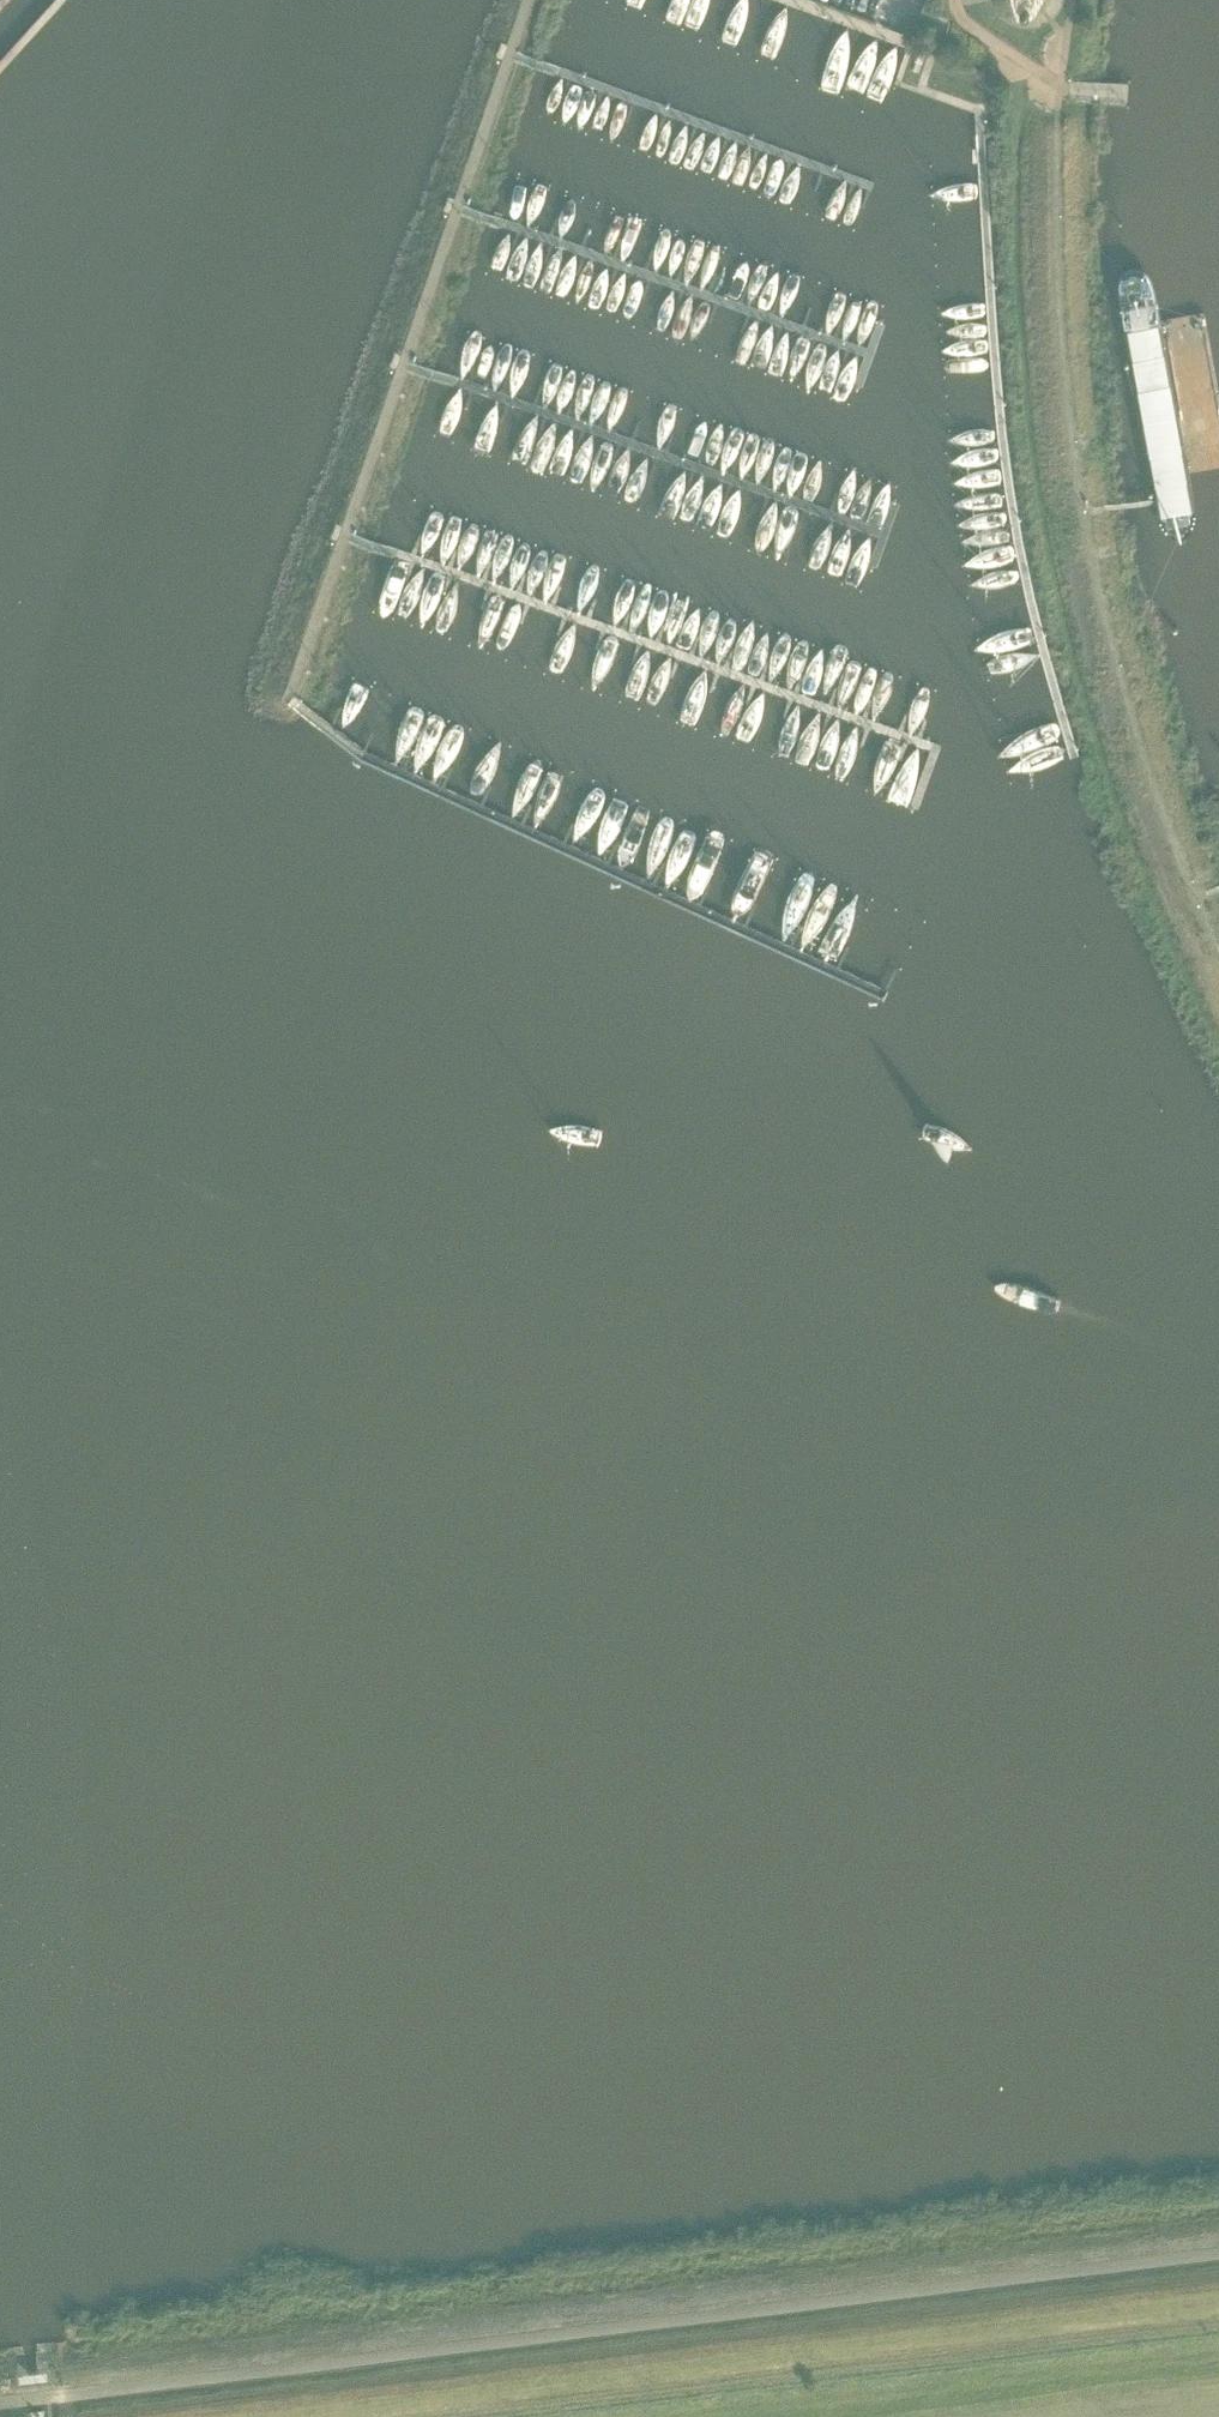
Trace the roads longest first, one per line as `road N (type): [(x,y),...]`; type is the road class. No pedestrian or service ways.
road 1 (unclassified): [(0,2402),(1218,2254)]

